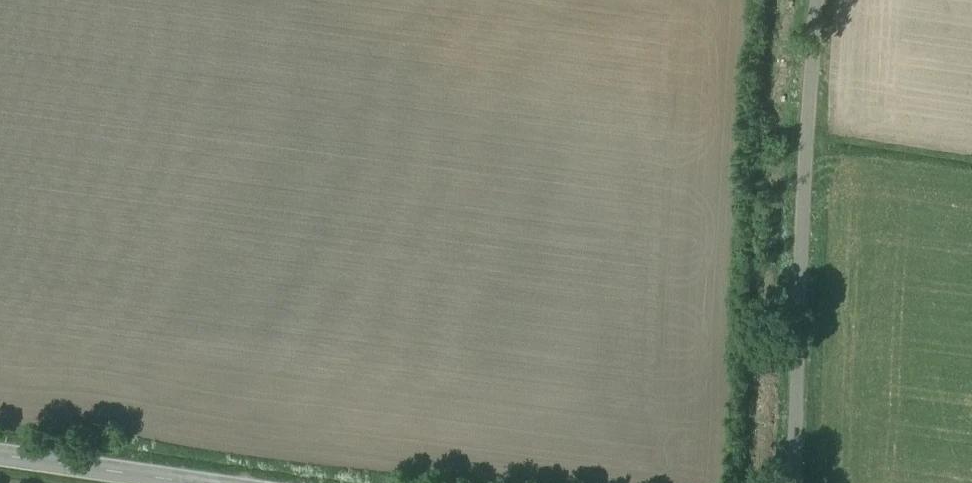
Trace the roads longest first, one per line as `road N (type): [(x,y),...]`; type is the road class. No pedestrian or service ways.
road 1 (unclassified): [(799,482),(821,0)]
road 2 (secondary): [(172,482),(0,458)]

